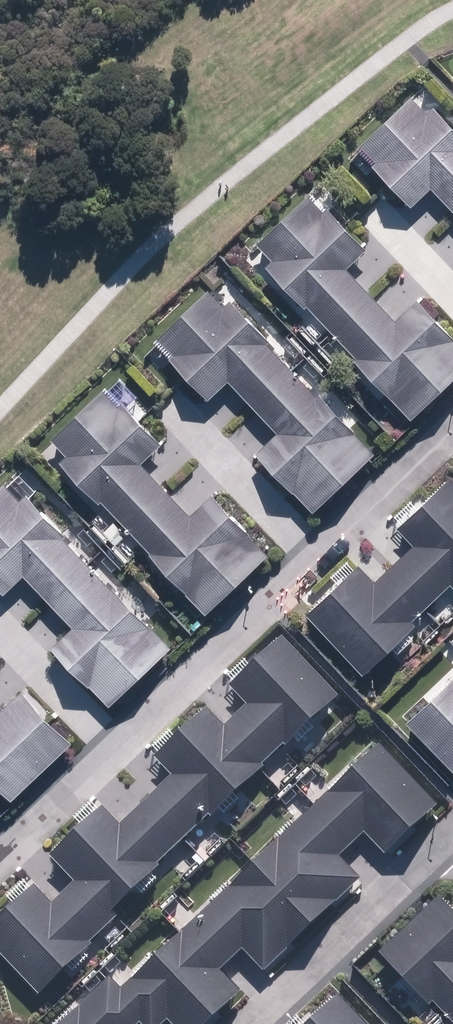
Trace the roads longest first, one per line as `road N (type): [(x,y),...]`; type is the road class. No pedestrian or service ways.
road 1 (residential): [(0,856),(452,427)]
road 2 (residential): [(452,836),(252,1023)]

